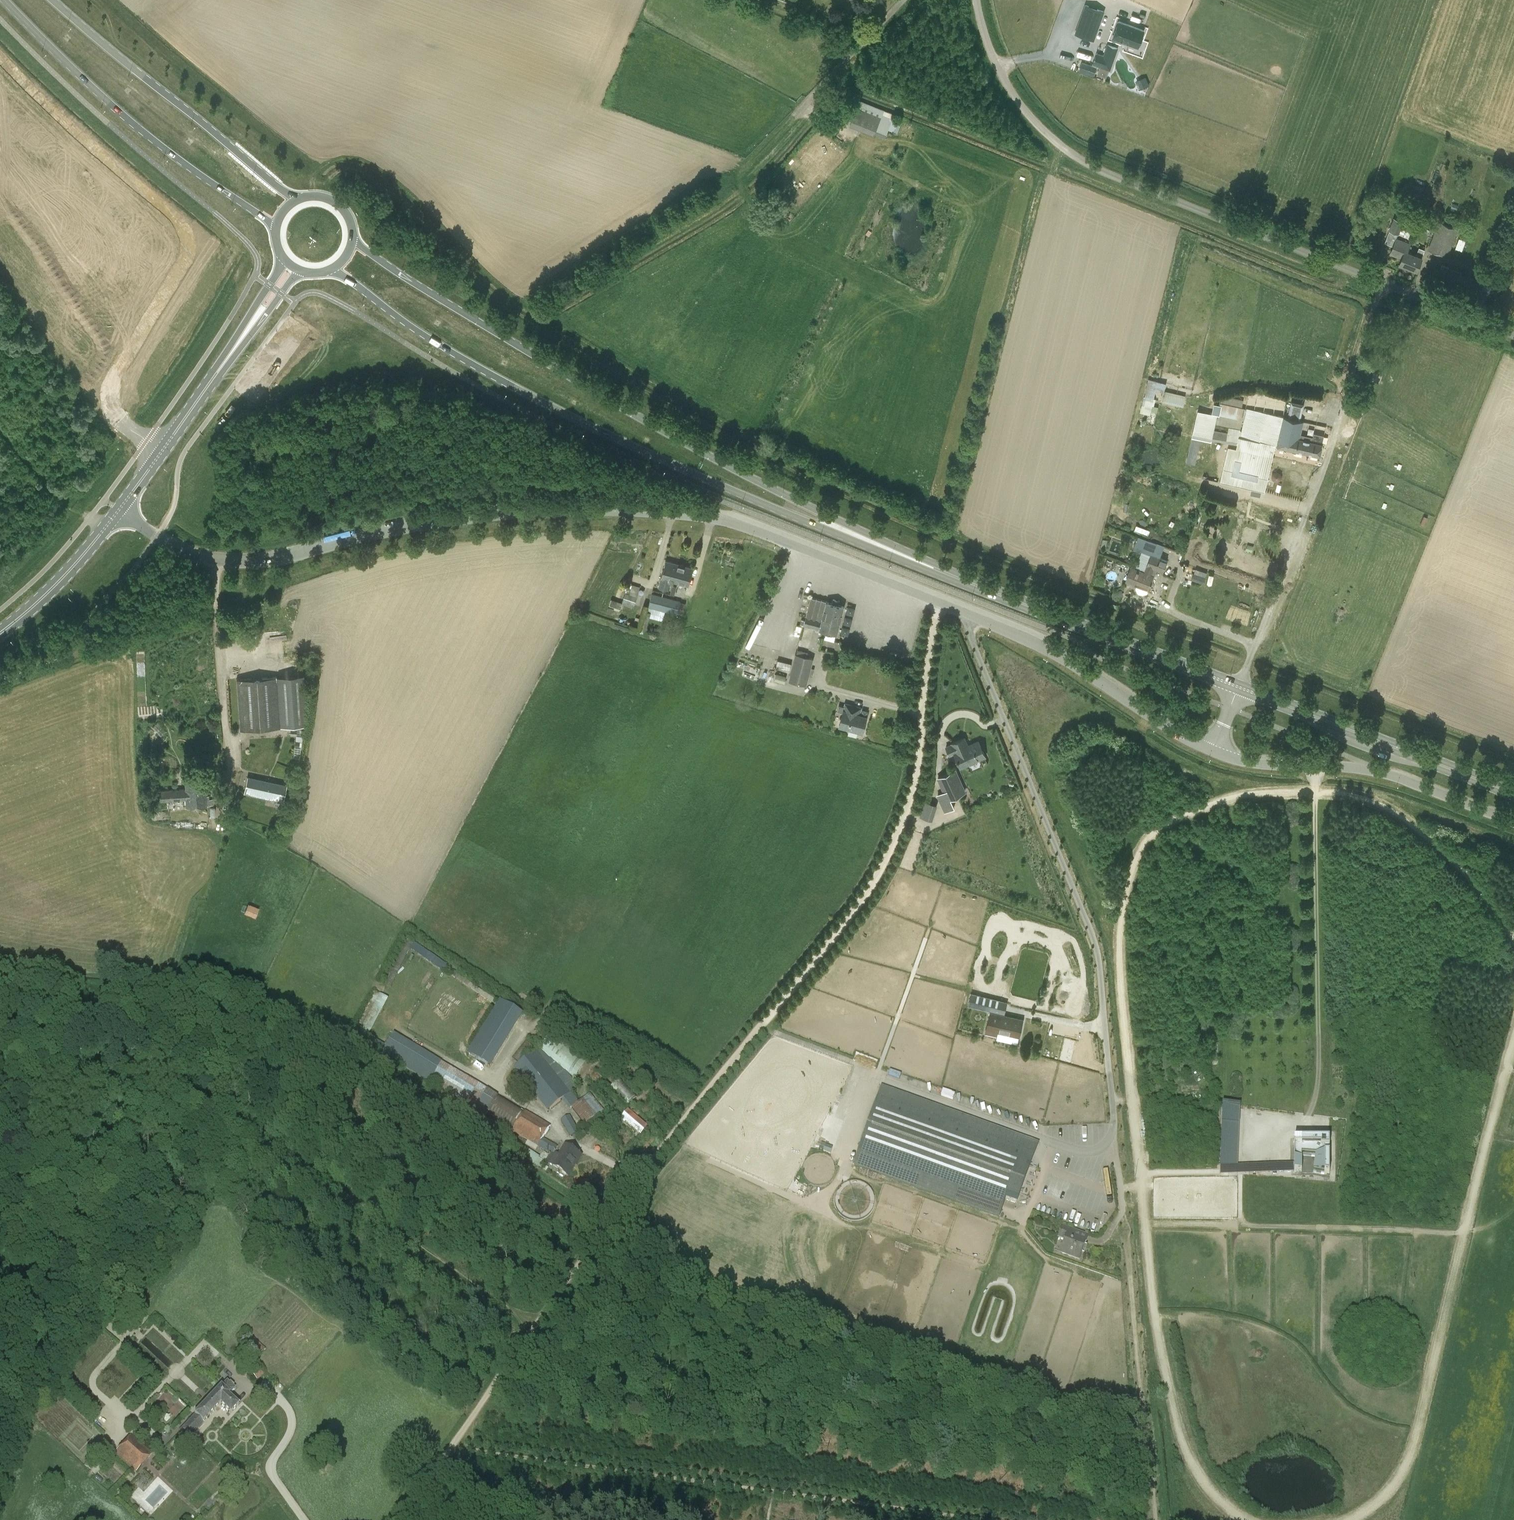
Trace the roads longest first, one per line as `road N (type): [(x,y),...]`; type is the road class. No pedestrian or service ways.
road 1 (unclassified): [(969,615),(737,524),(674,512),(482,514),(274,559),(227,561),(176,548),(119,510)]
road 2 (track): [(1249,795),(1172,821),(1146,841),(1124,898),(1119,969),(1169,1387),(1193,1467),(1246,1519)]
road 3 (unclassified): [(1513,335),(1079,158),(1017,100),(988,47),(976,0)]
road 4 (track): [(940,603),(914,786),(890,854),(837,933),(644,1169)]
road 5 (primary): [(330,270),(425,335),(578,420),(735,492),(885,548)]
road 6 (residential): [(1123,1211),(1096,947),(973,643),(969,615)]
road 7 (primary): [(885,548),(593,391),(353,239)]
road 8 (track): [(1347,1519),(1377,1502),(1410,1460),(1513,1038)]
road 9 (primary): [(885,548),(1238,687)]
road 10 (track): [(1317,766),(1318,1073),(1302,1129)]
road 11 (primary): [(4,0),(147,136),(276,230)]
road 12 (primary): [(299,199),(53,0)]
road 13 (unclassified): [(1513,822),(1370,770),(1260,764),(1212,751)]
road 14 (primary): [(1238,687),(1513,793)]
road 15 (track): [(1513,943),(1453,859),(1411,824),(1359,796),(1282,792)]
road 16 (unclassified): [(1212,751),(1079,667),(969,615)]
road 17 (primary): [(119,510),(238,342)]
road 18 (primary): [(0,633),(59,581),(119,510)]
road 19 (unclassified): [(797,114),(905,0)]
road 20 (track): [(91,518),(0,433)]

